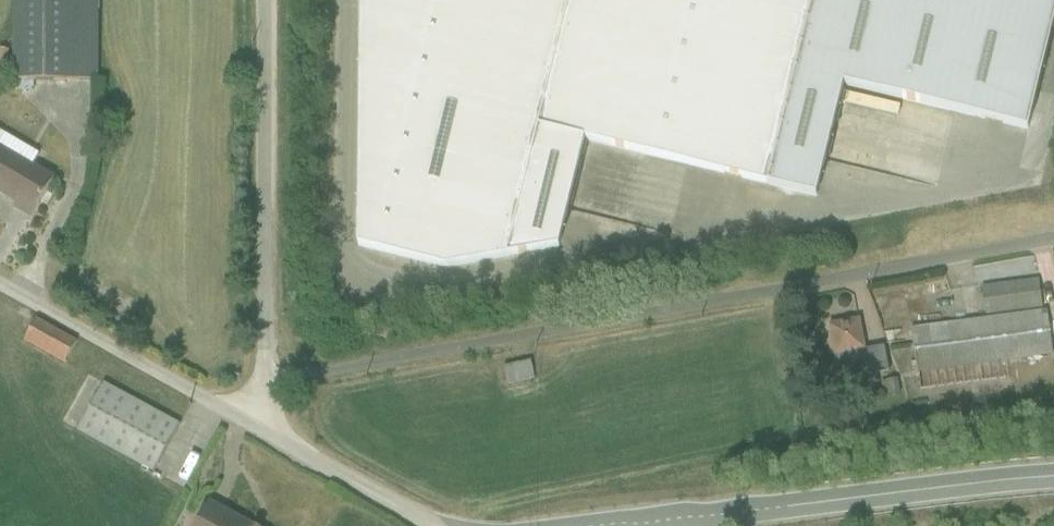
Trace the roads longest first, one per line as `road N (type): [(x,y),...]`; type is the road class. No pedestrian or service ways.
road 1 (unclassified): [(266,385),(1053,251)]
road 2 (unclassified): [(1053,476),(631,525)]
road 3 (unclassified): [(263,0),(266,385)]
road 4 (unclassified): [(280,442),(0,285)]
road 5 (unclassified): [(280,442),(428,525)]

